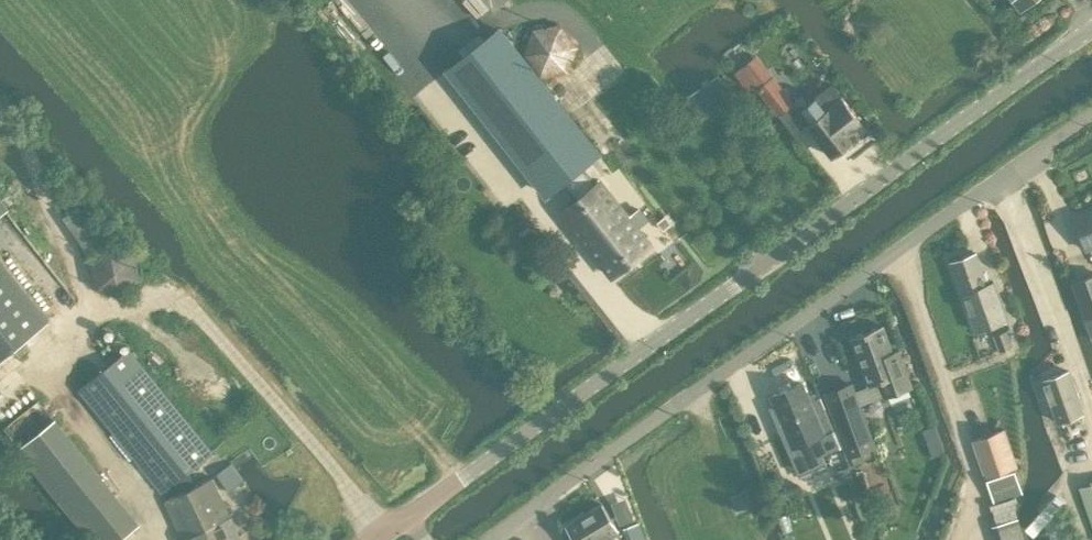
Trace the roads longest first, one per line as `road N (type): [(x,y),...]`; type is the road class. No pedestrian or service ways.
road 1 (tertiary): [(1091,28),(408,516)]
road 2 (unclassified): [(490,539),(1091,112)]

